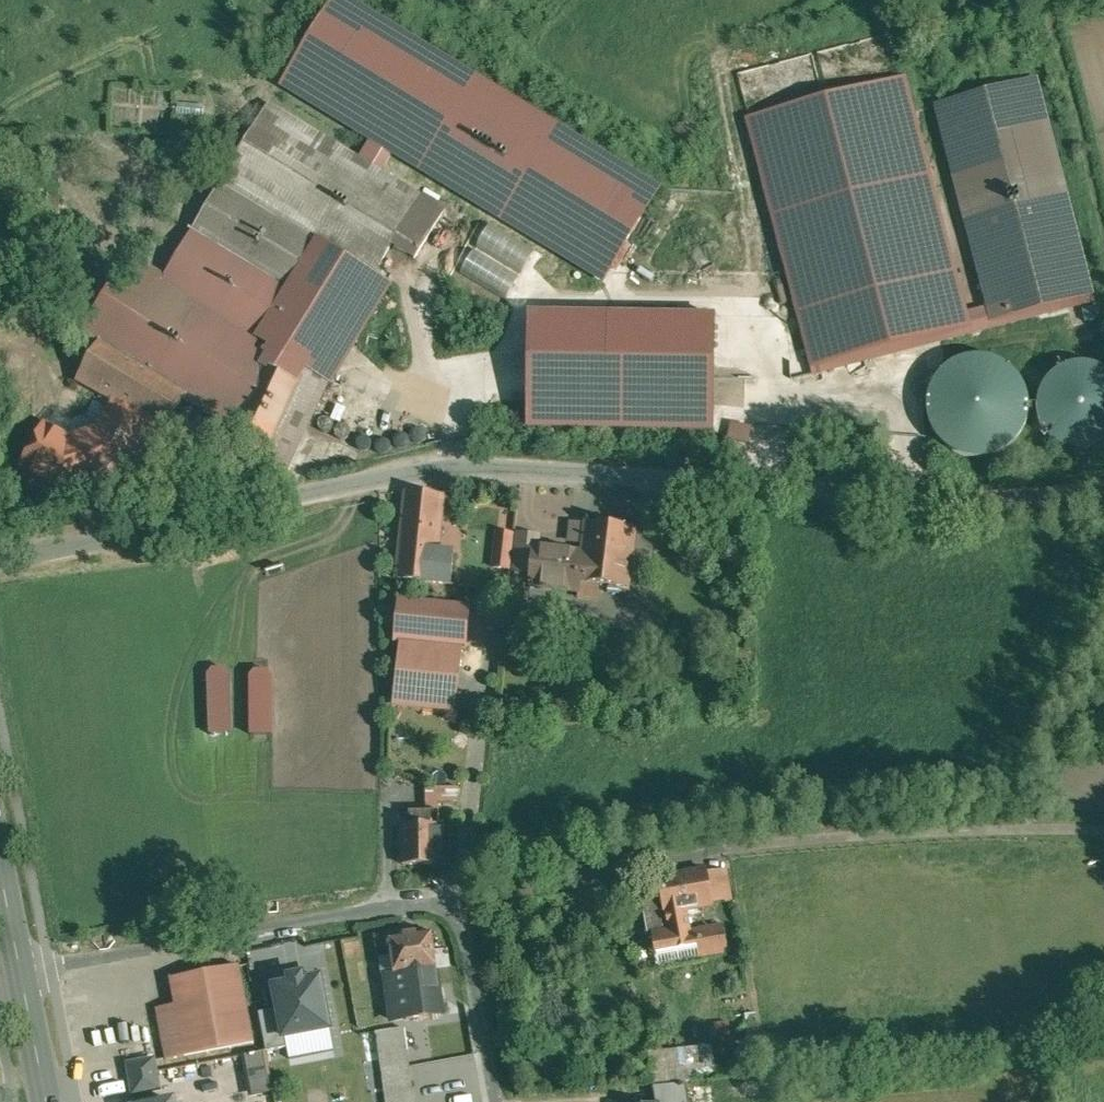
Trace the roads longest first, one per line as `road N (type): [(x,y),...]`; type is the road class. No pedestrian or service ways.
road 1 (unclassified): [(0,544),(420,455),(918,475),(1103,472)]
road 2 (residential): [(21,973),(435,895),(453,901),(464,921),(493,1101)]
road 3 (secondary): [(21,973),(46,1101)]

